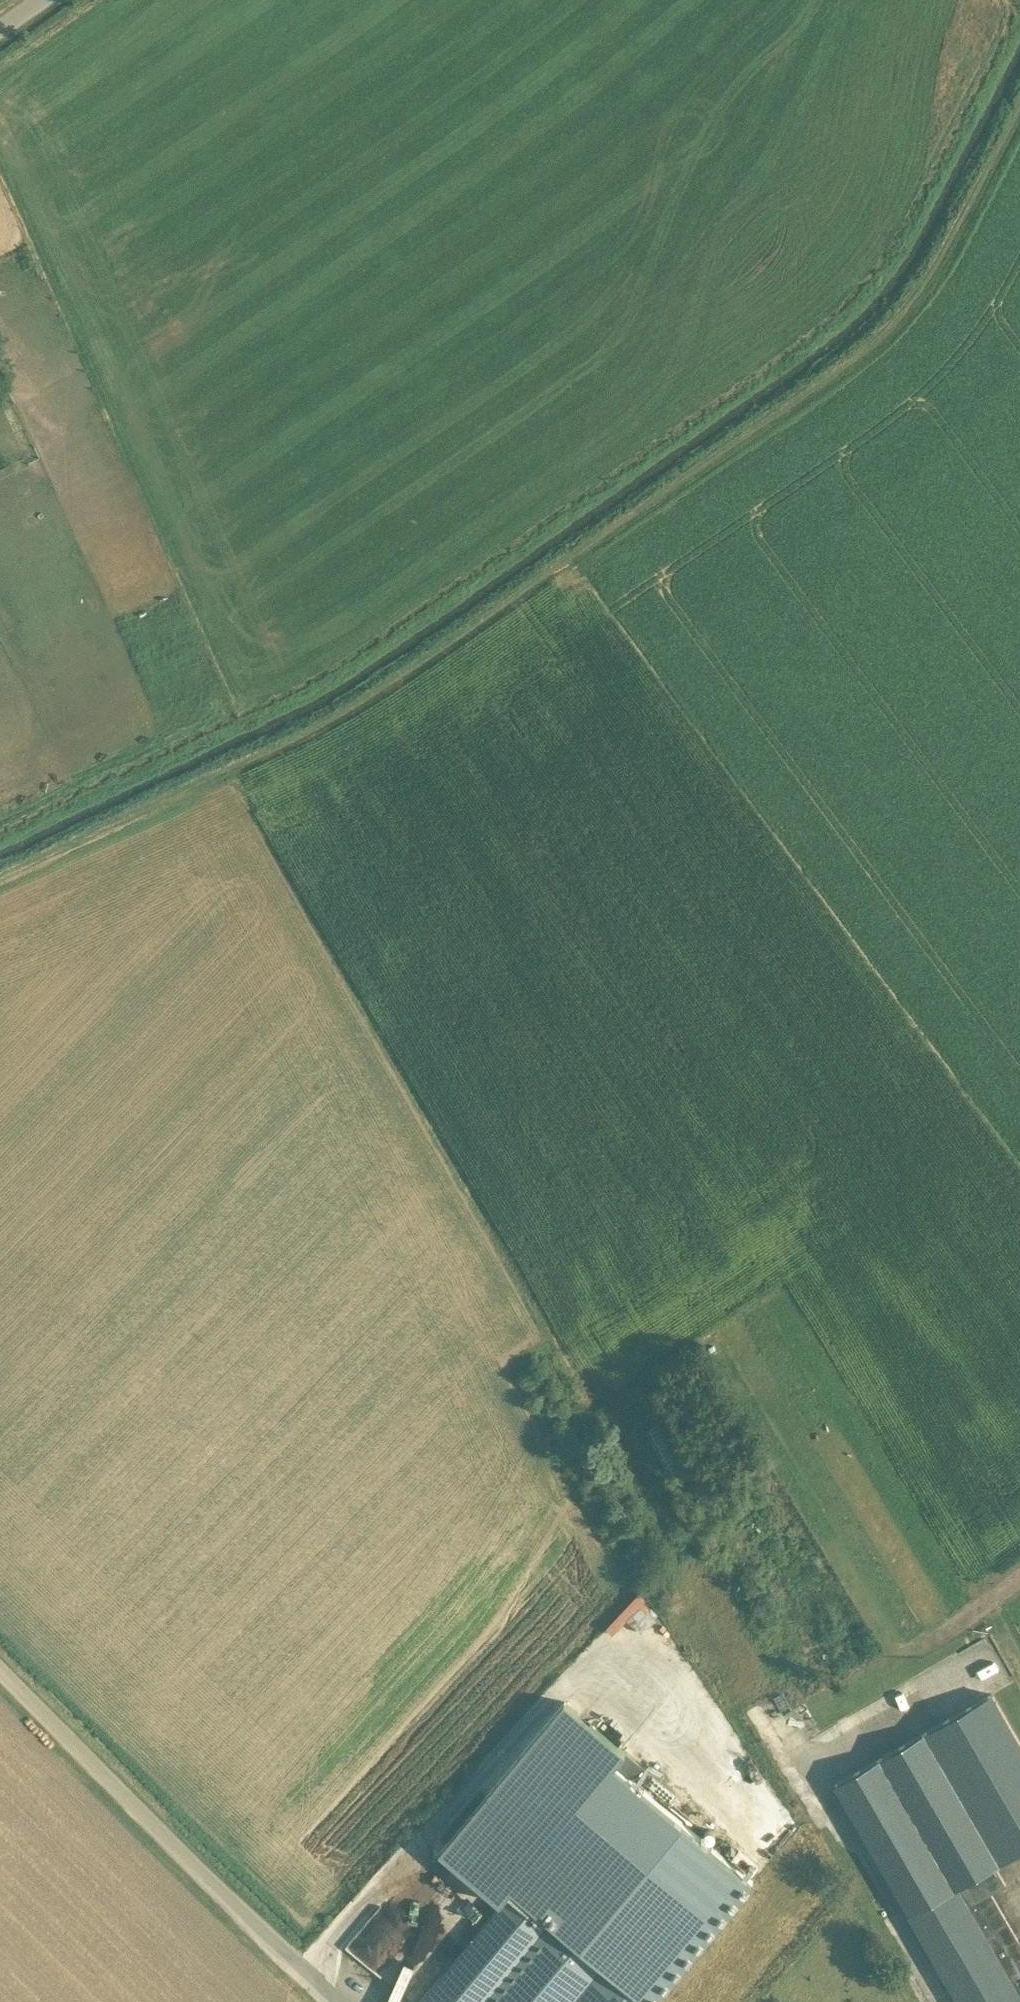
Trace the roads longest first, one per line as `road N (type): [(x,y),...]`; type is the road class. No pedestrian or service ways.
road 1 (unclassified): [(342,2001),(200,1877),(0,1671)]

